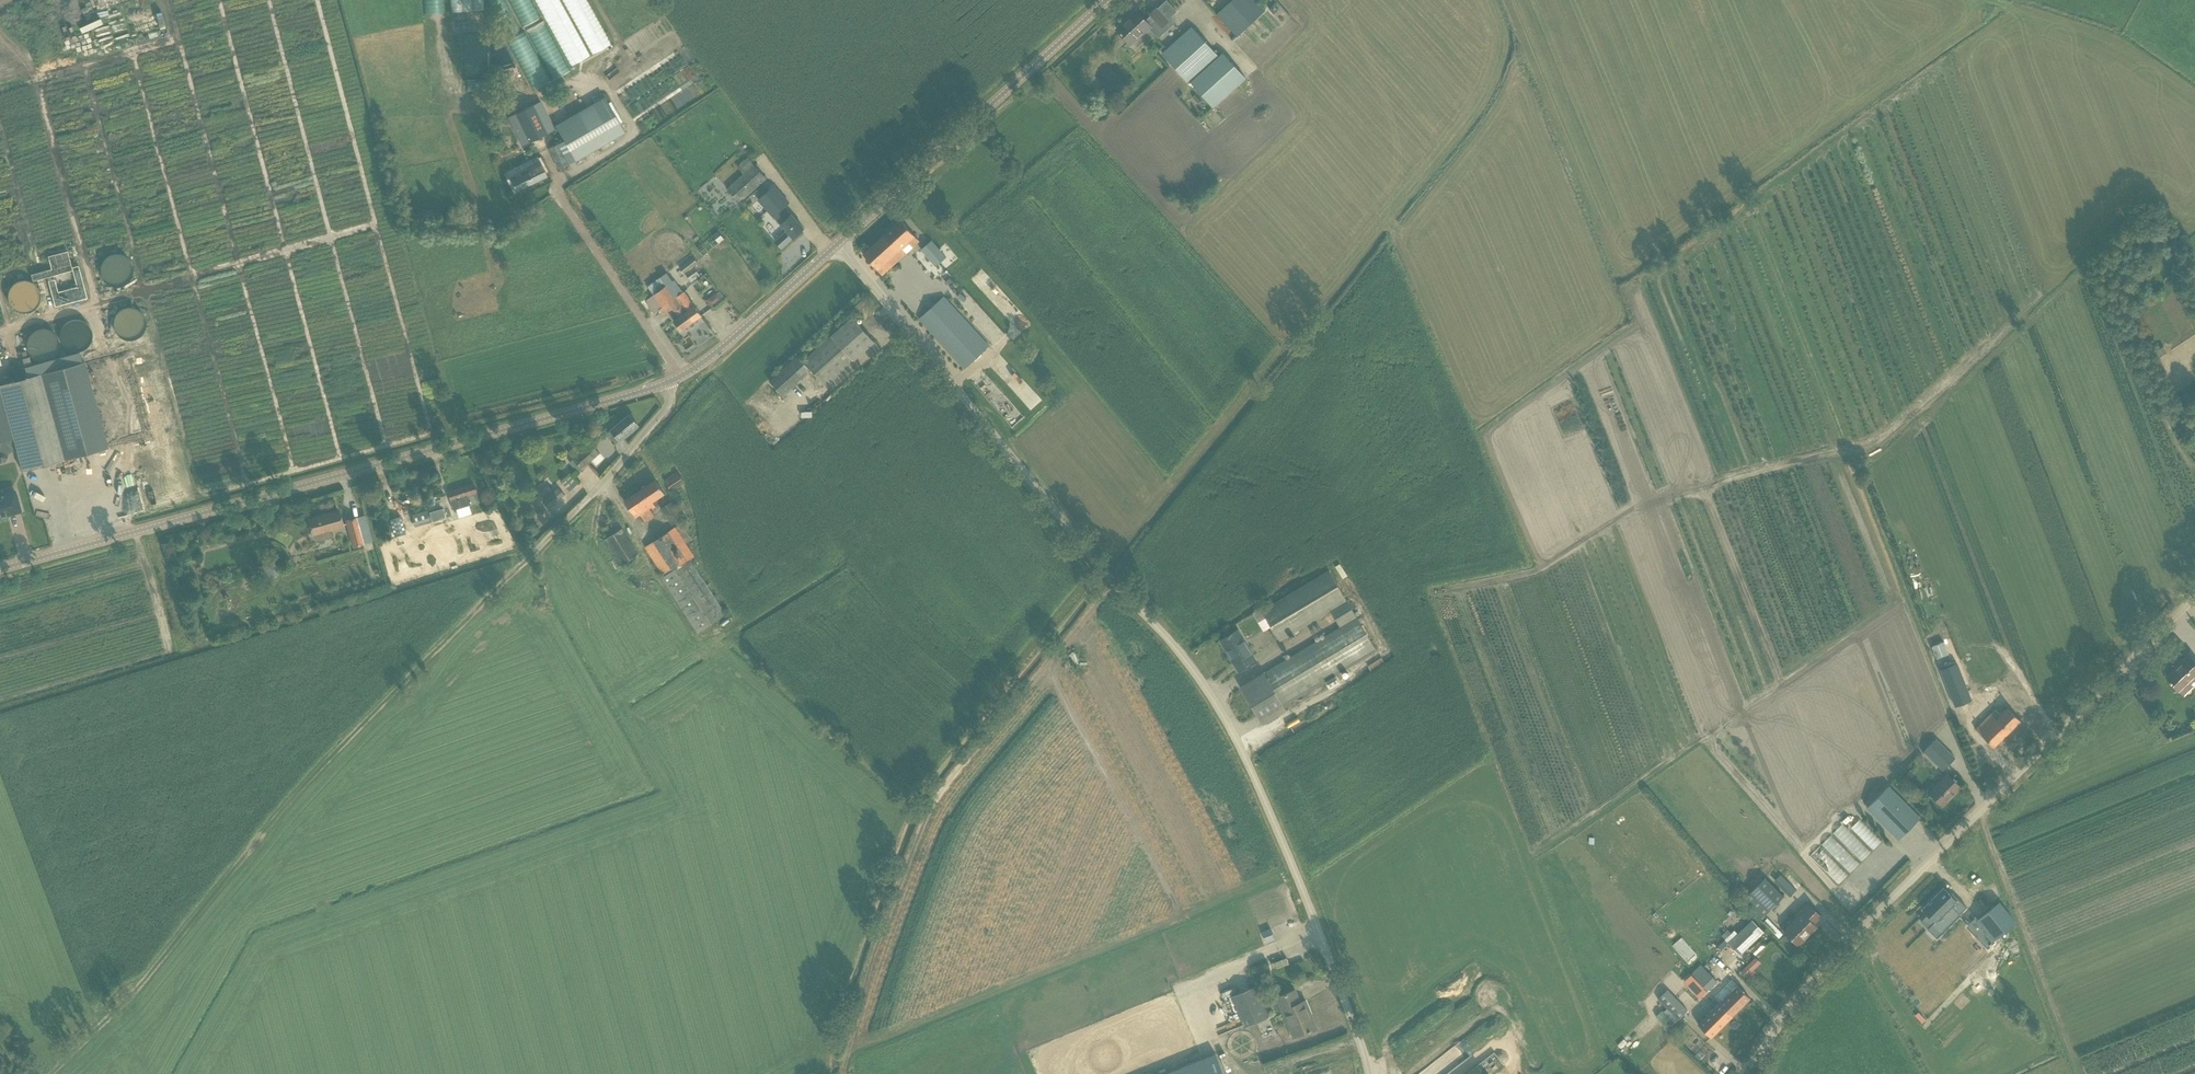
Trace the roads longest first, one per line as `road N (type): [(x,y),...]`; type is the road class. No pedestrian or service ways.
road 1 (unclassified): [(1369,1073),(1292,862),(1213,696),(1187,654),(1104,568),(834,245)]
road 2 (tertiary): [(0,565),(463,445),(667,382)]
road 3 (unclassified): [(1745,1073),(1821,968),(2194,597)]
road 4 (track): [(48,1073),(163,962),(468,629)]
road 5 (tertiary): [(834,245),(1103,0)]
road 6 (unclassified): [(468,629),(628,455),(668,402),(667,382)]
road 7 (unclassified): [(684,373),(563,186)]
road 8 (tertiary): [(684,373),(834,245)]

